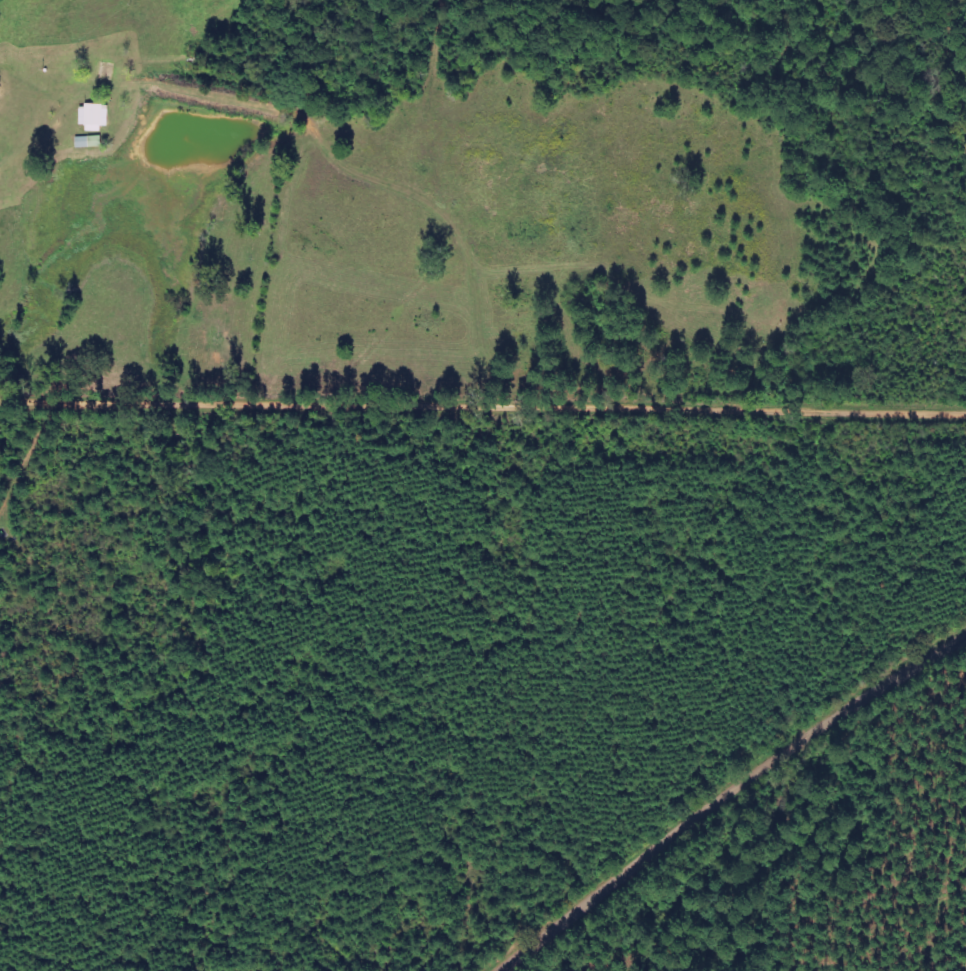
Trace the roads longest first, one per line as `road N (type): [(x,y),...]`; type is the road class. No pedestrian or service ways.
road 1 (residential): [(965,442),(0,426)]
road 2 (residential): [(530,970),(693,833),(965,647)]

